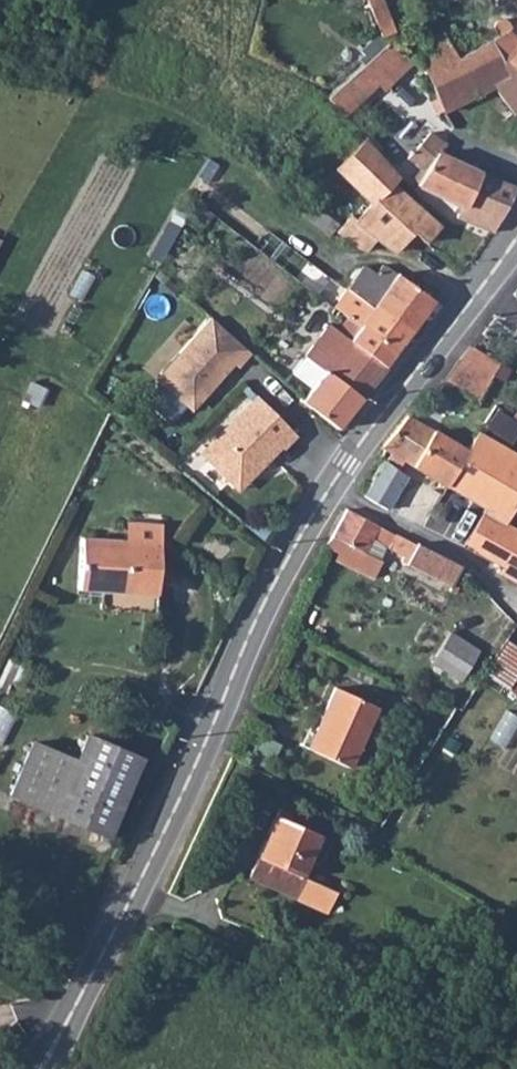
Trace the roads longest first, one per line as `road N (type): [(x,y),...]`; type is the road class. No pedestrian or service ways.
road 1 (tertiary): [(47,1068),(292,551),(357,447),(516,243)]

